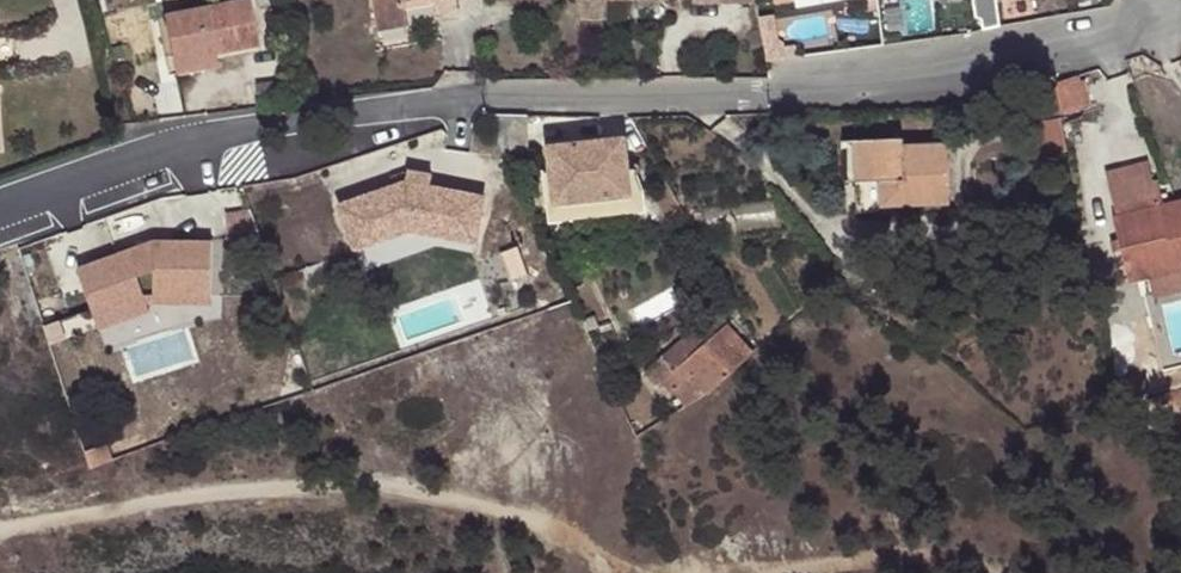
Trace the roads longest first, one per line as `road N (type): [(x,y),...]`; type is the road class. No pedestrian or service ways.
road 1 (residential): [(0,201),(211,136),(462,102),(721,97),(1026,61),(1163,27)]
road 2 (track): [(624,572),(506,517),(373,505),(0,555)]
road 3 (track): [(987,572),(890,548),(772,572)]

